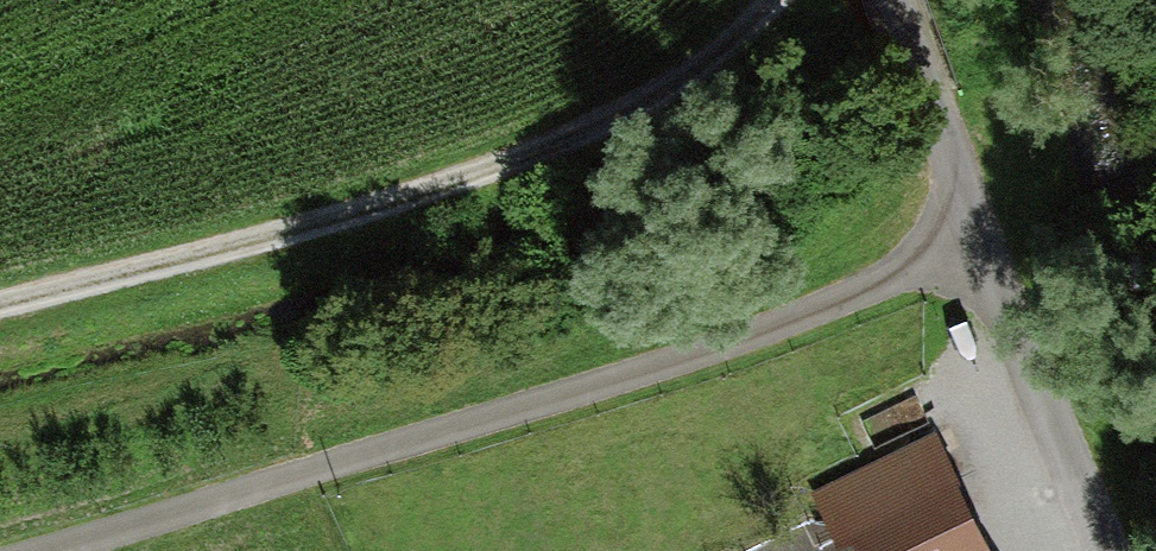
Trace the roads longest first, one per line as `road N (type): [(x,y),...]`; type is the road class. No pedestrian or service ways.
road 1 (residential): [(31,550),(514,413),(968,242)]
road 2 (track): [(0,297),(341,207),(646,101),(768,0)]
road 3 (residential): [(968,242),(1108,550)]
road 4 (residential): [(968,242),(891,0)]

